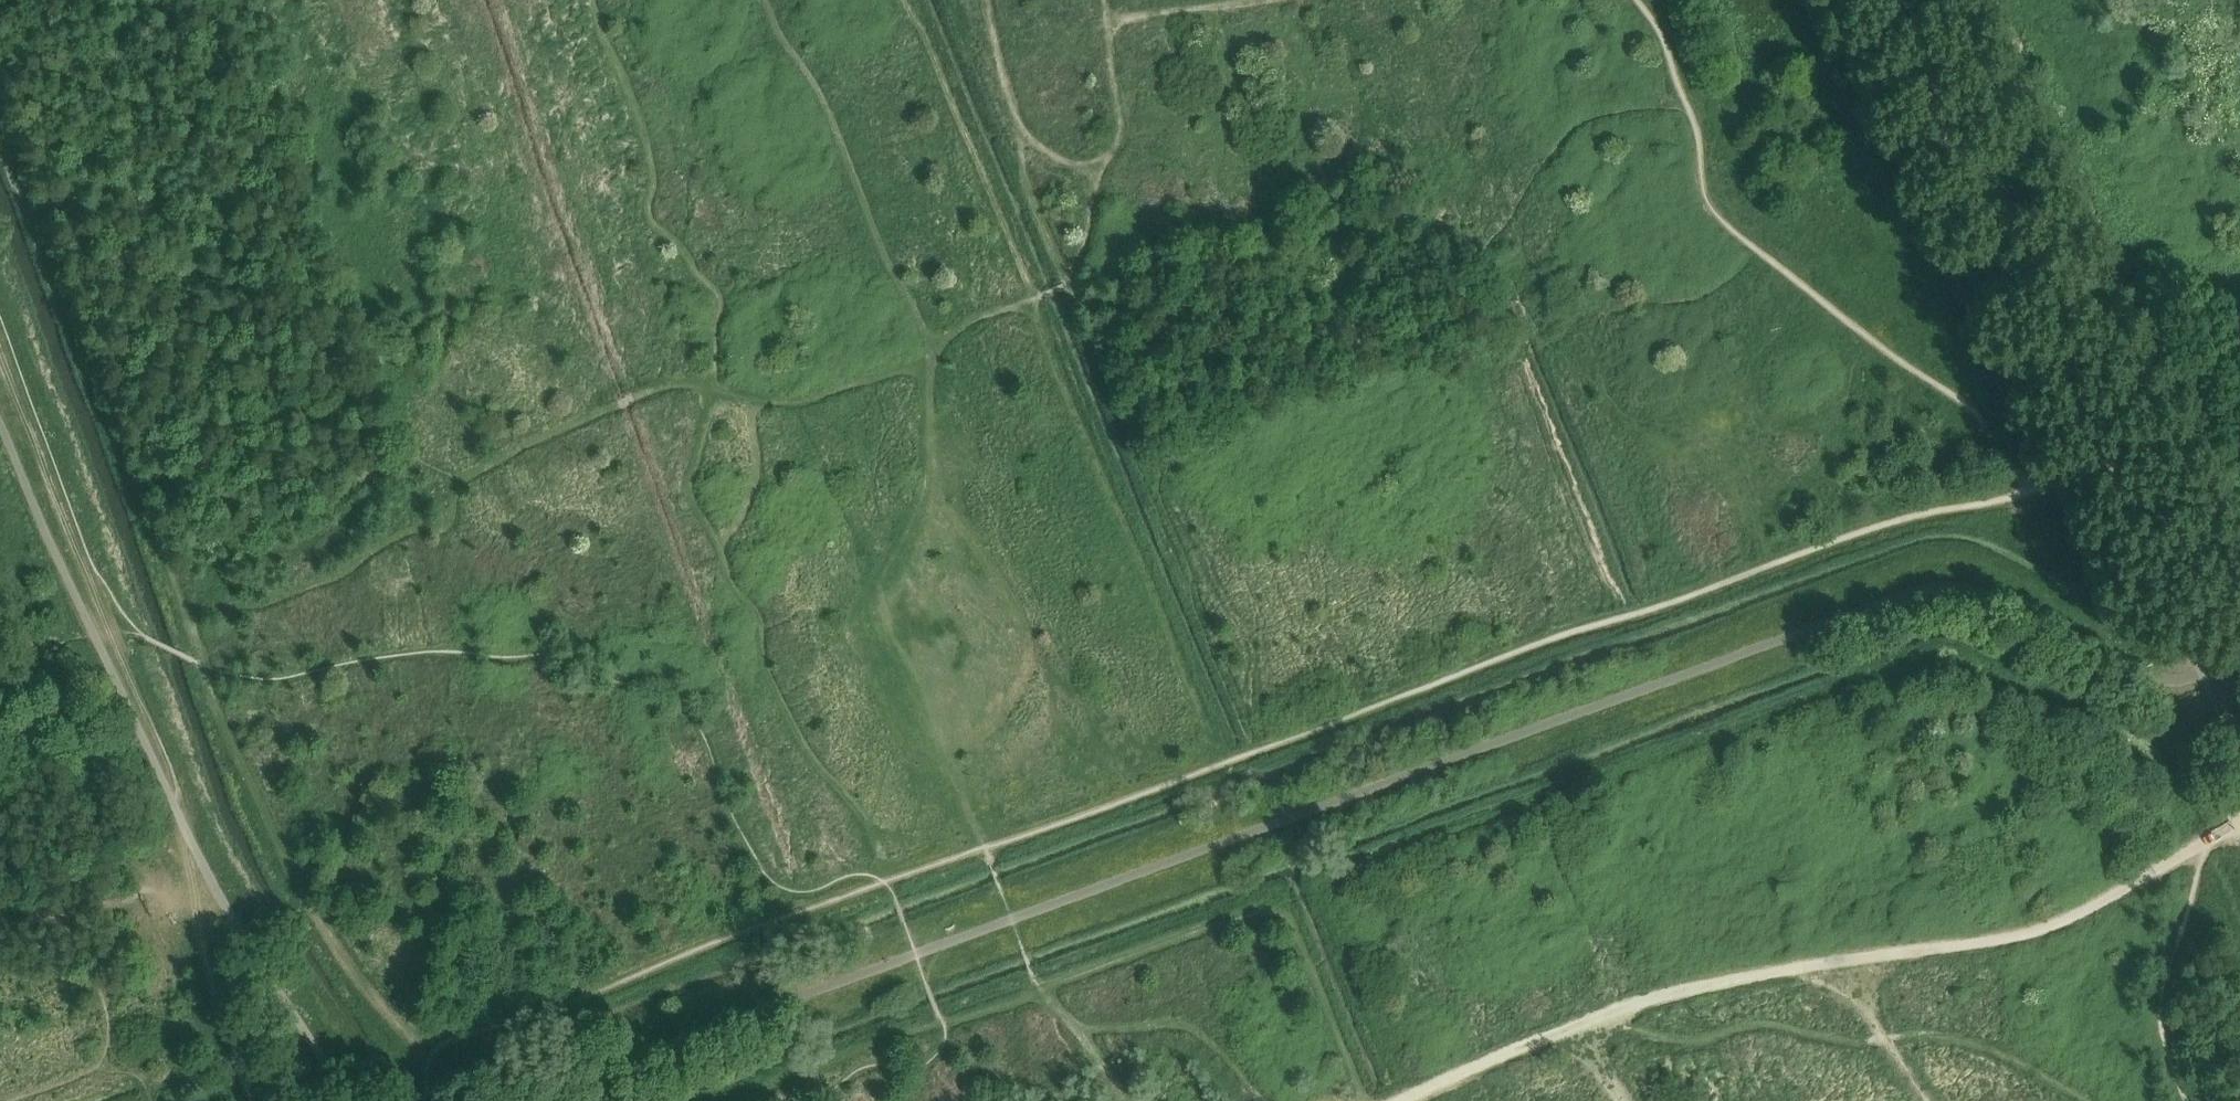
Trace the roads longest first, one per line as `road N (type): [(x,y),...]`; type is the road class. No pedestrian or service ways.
road 1 (track): [(2239,827),(2024,934),(1630,1007),(1412,1100)]
road 2 (unclassified): [(2239,736),(1955,147),(1874,0)]

